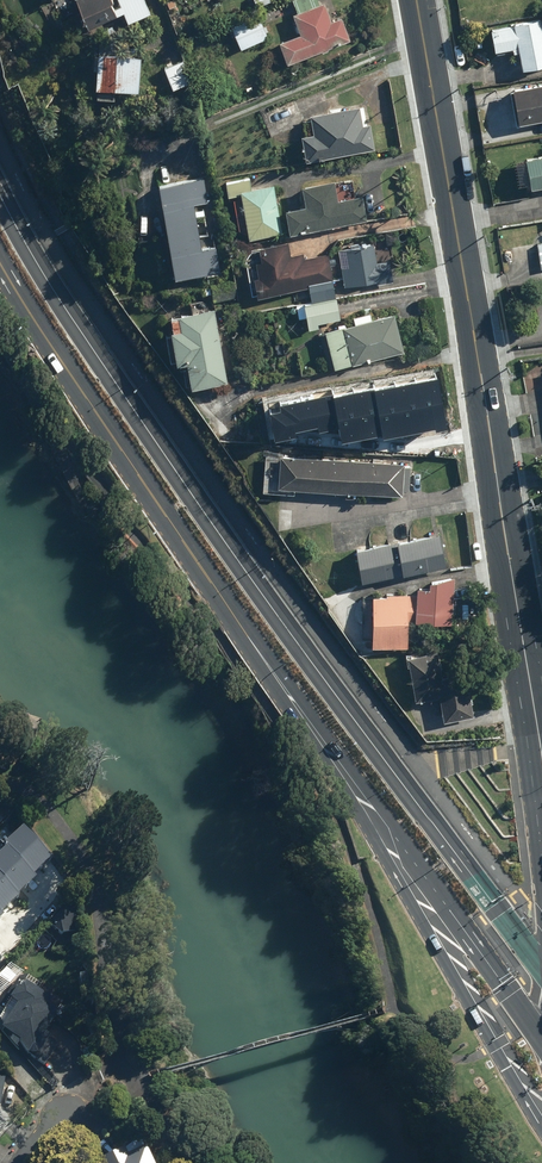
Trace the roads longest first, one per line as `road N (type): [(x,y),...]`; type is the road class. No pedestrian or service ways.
road 1 (tertiary): [(417,0),(540,756)]
road 2 (primary): [(0,258),(317,731)]
road 3 (primary): [(541,1128),(317,731)]
road 4 (primary): [(317,731),(444,891),(541,1034)]

